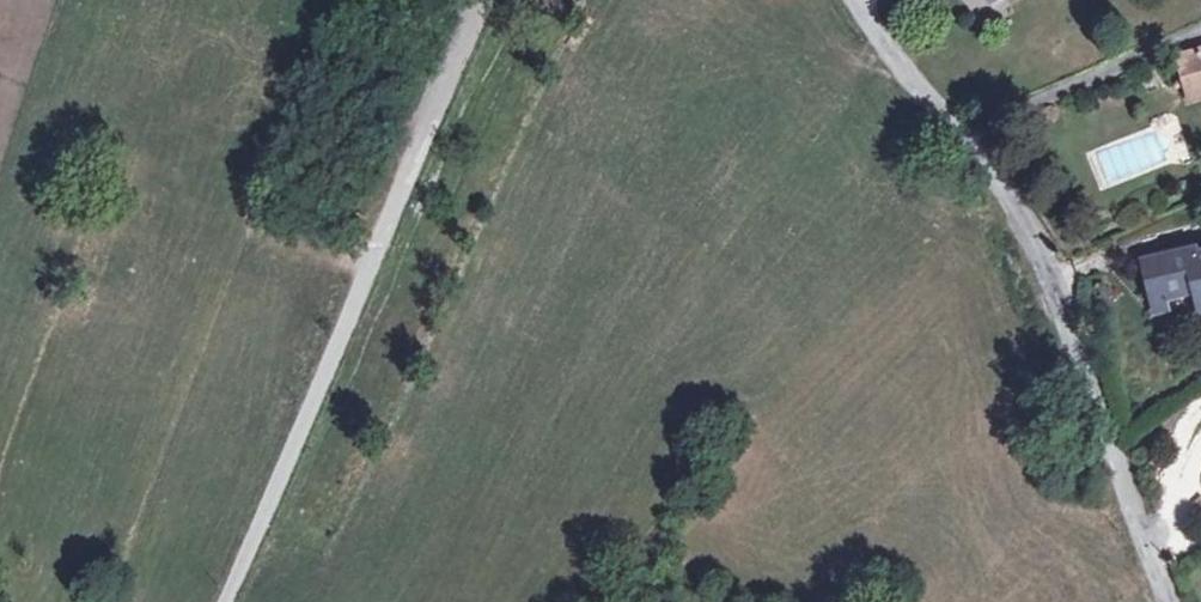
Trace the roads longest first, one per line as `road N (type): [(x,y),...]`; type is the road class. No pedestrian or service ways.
road 1 (residential): [(863,0),(995,190),(1033,260),(1171,601)]
road 2 (track): [(227,601),(475,0)]

